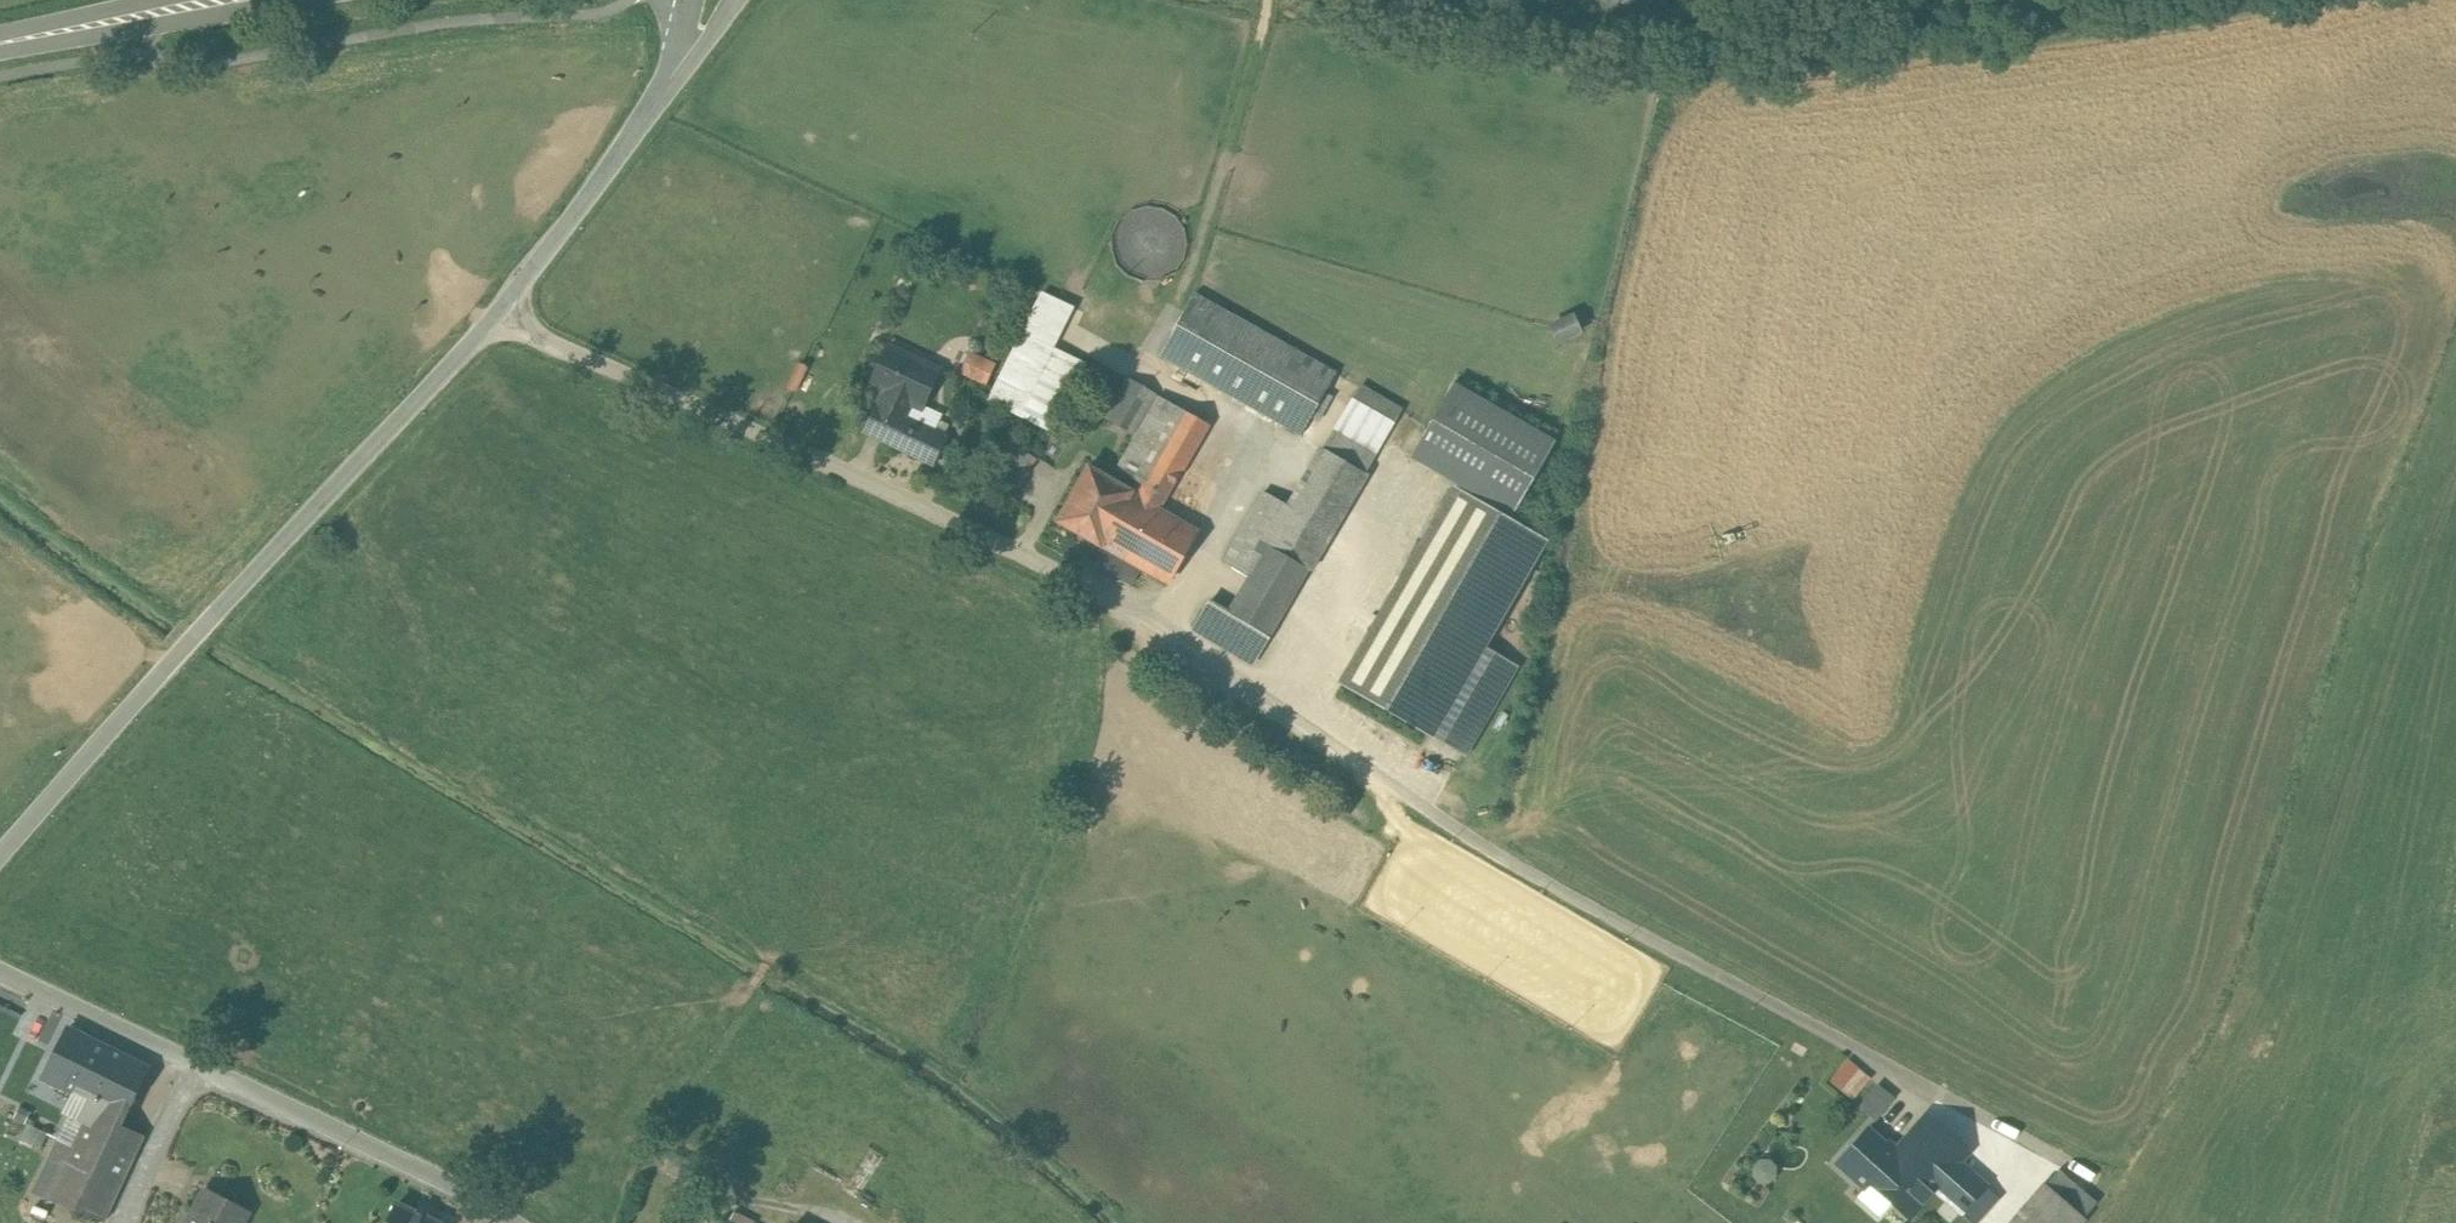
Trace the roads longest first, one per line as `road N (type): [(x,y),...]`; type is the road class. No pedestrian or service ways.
road 1 (unclassified): [(499,313),(758,437),(988,535),(1163,631),(1502,853),(2029,1147)]
road 2 (tertiary): [(0,854),(499,313)]
road 3 (tertiary): [(511,1222),(457,1187),(0,972)]
road 4 (tertiary): [(499,313),(669,80)]
road 5 (tertiary): [(249,0),(0,44)]

